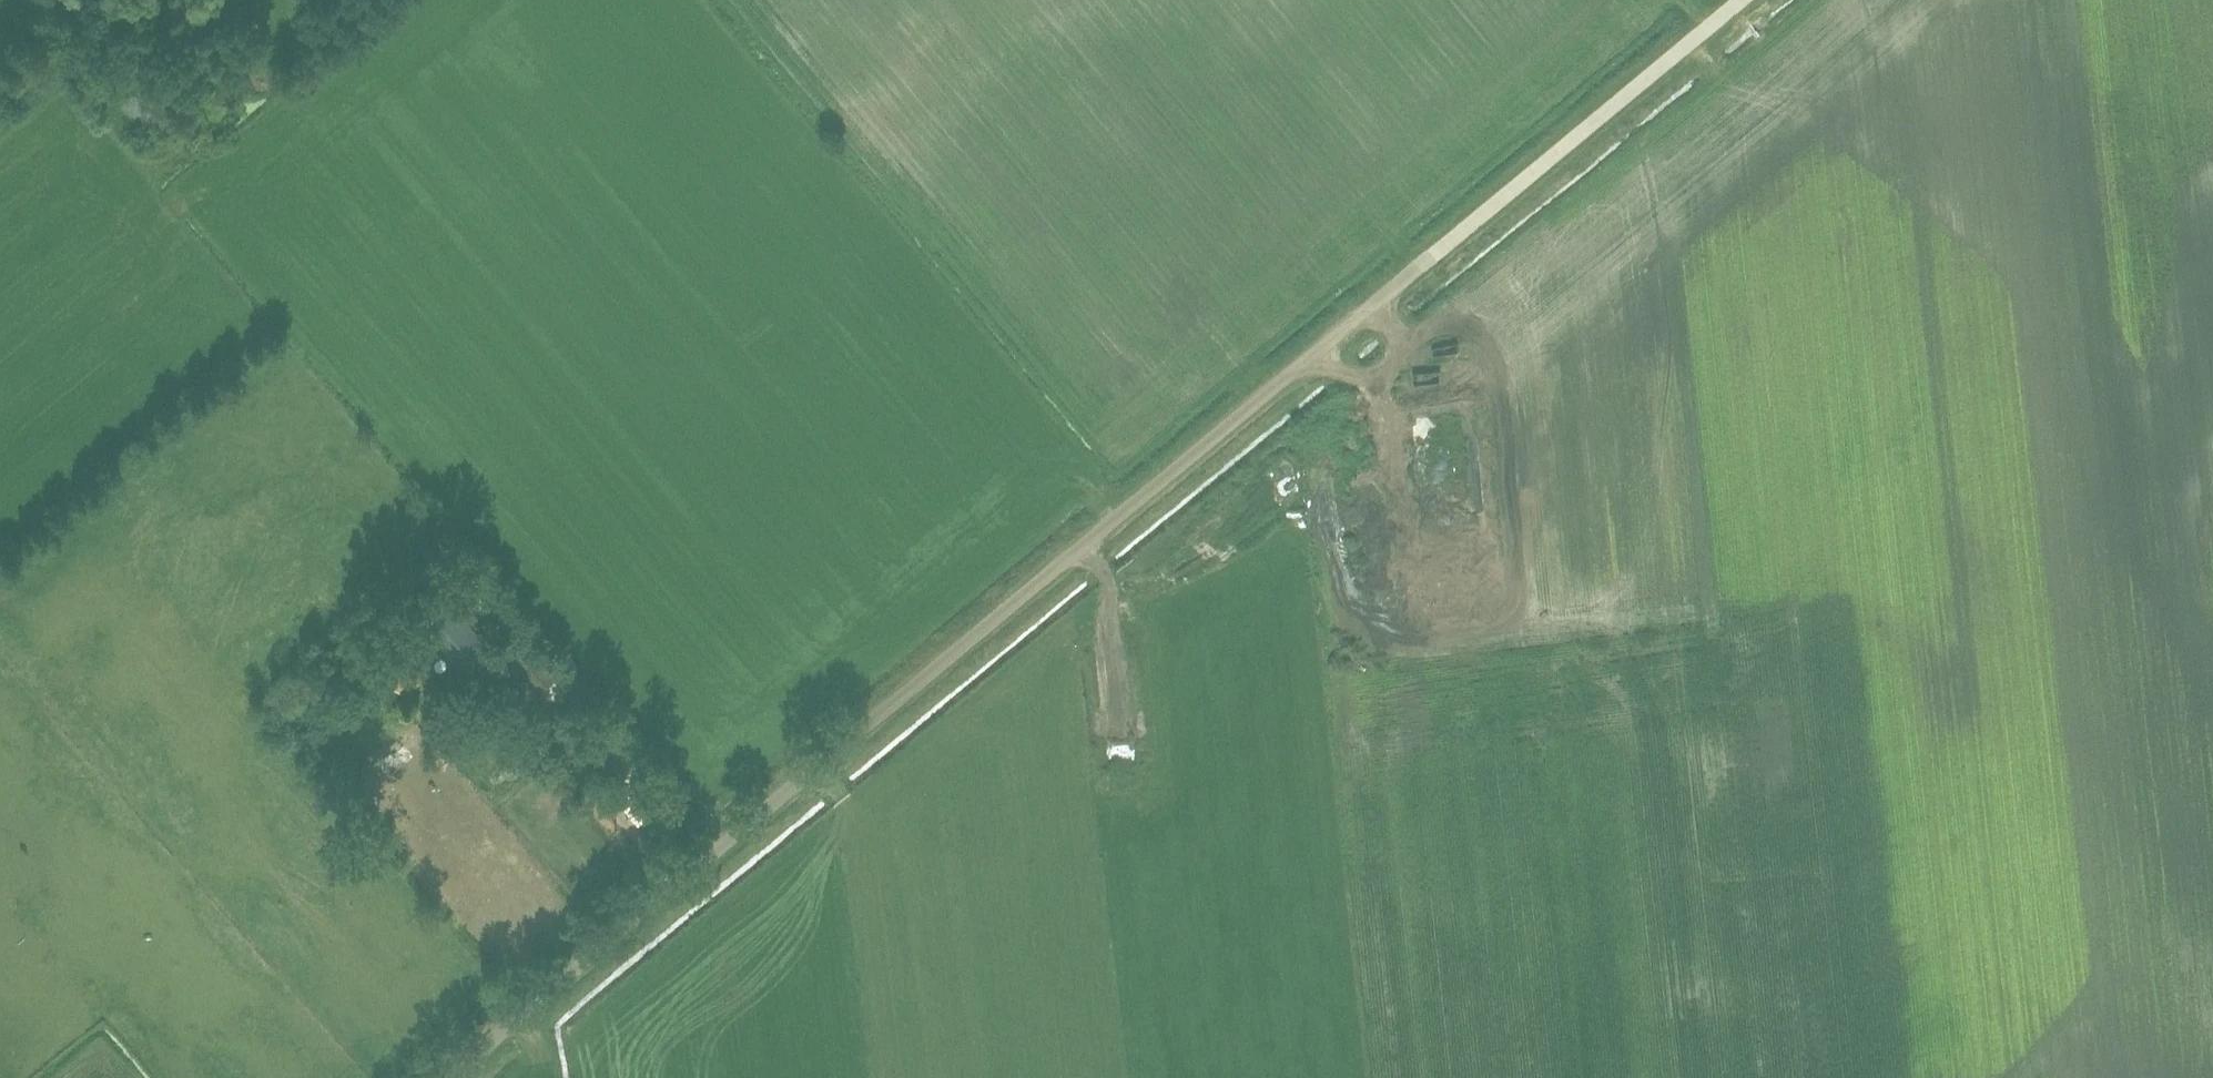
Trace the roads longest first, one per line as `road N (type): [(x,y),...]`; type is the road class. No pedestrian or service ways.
road 1 (unclassified): [(453,1077),(1743,0)]
road 2 (track): [(1380,301),(1398,327),(1390,371),(1348,378),(1317,354)]

